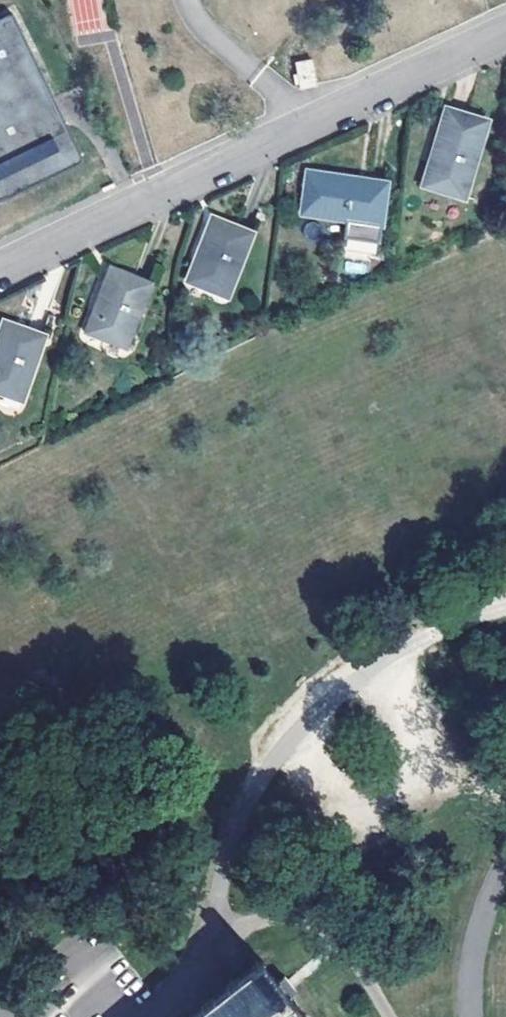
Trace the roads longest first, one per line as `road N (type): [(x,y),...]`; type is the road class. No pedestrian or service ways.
road 1 (residential): [(505,32),(0,268)]

